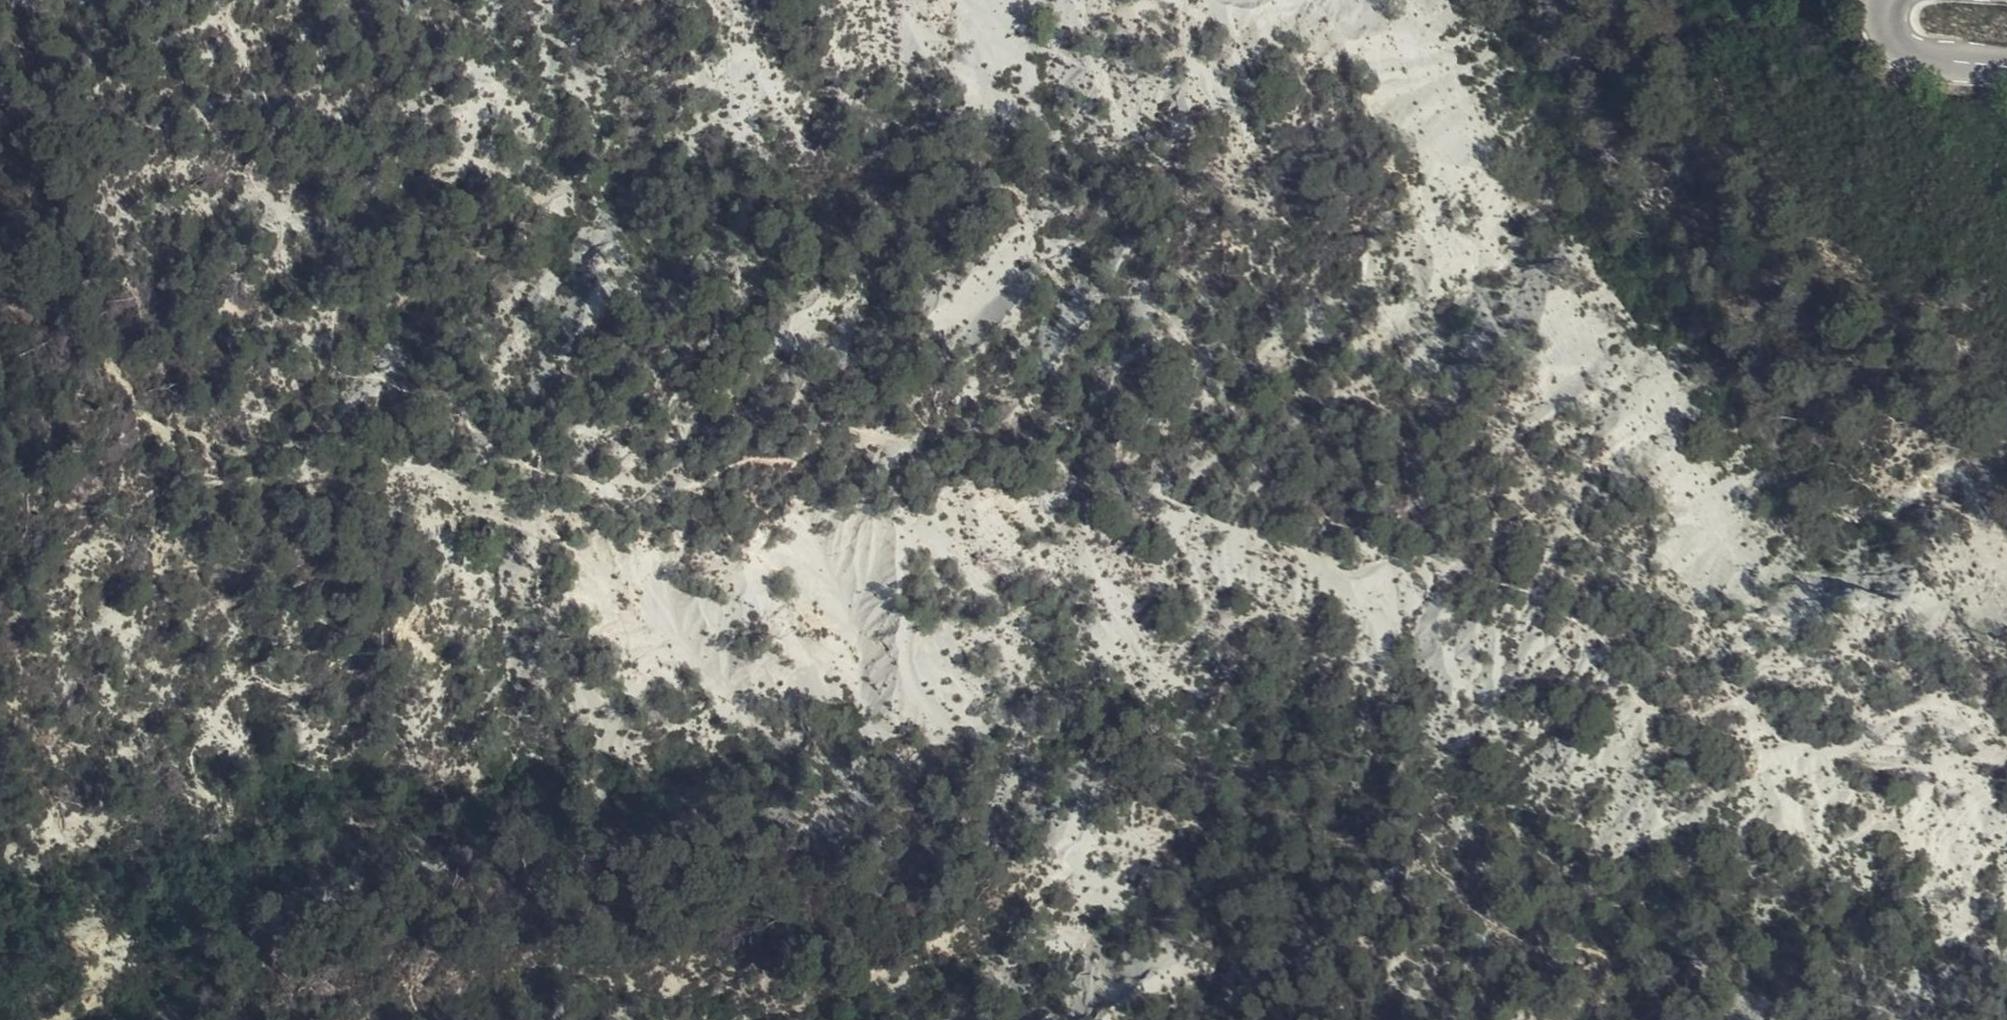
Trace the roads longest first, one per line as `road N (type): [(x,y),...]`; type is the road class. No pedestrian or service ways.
road 1 (primary): [(2006,68),(1892,43),(1886,0)]

